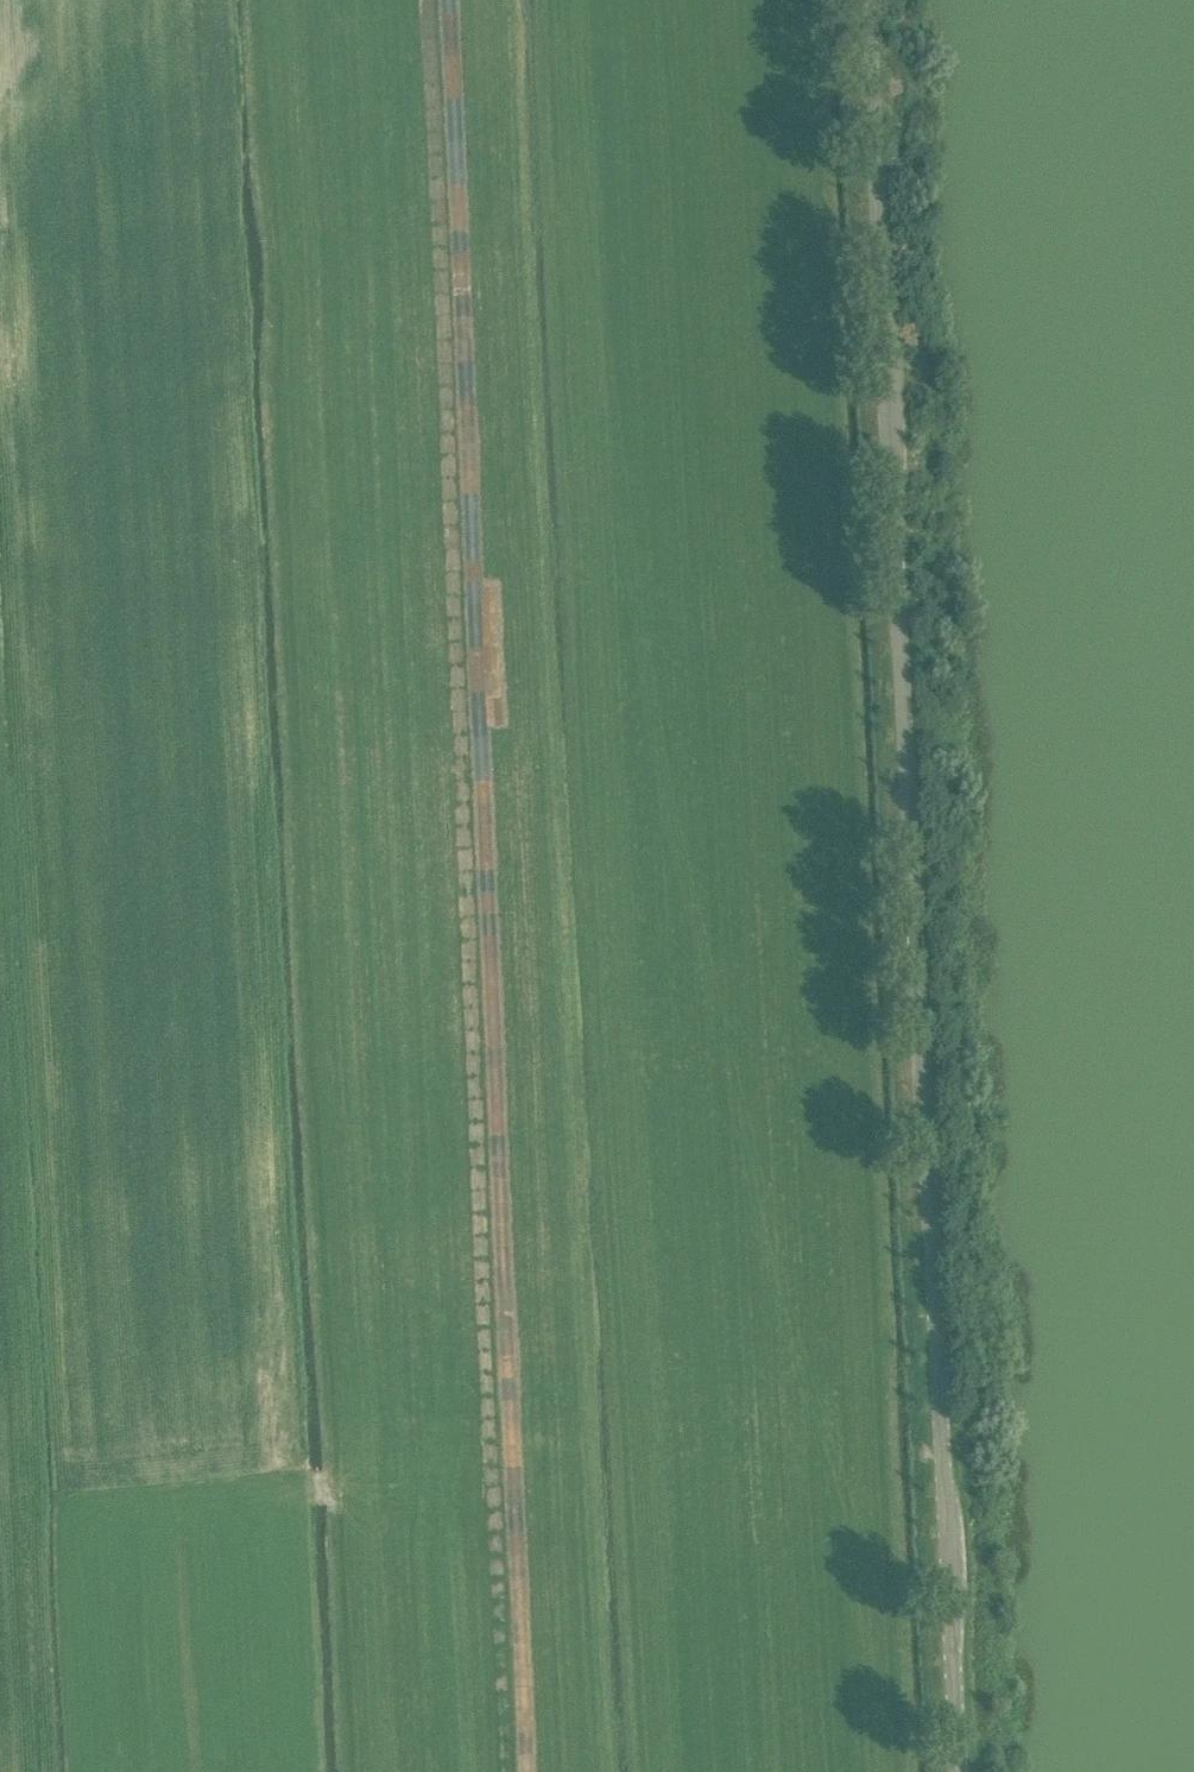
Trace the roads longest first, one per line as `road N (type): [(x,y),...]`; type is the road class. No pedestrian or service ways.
road 1 (tertiary): [(959,1771),(870,0)]

